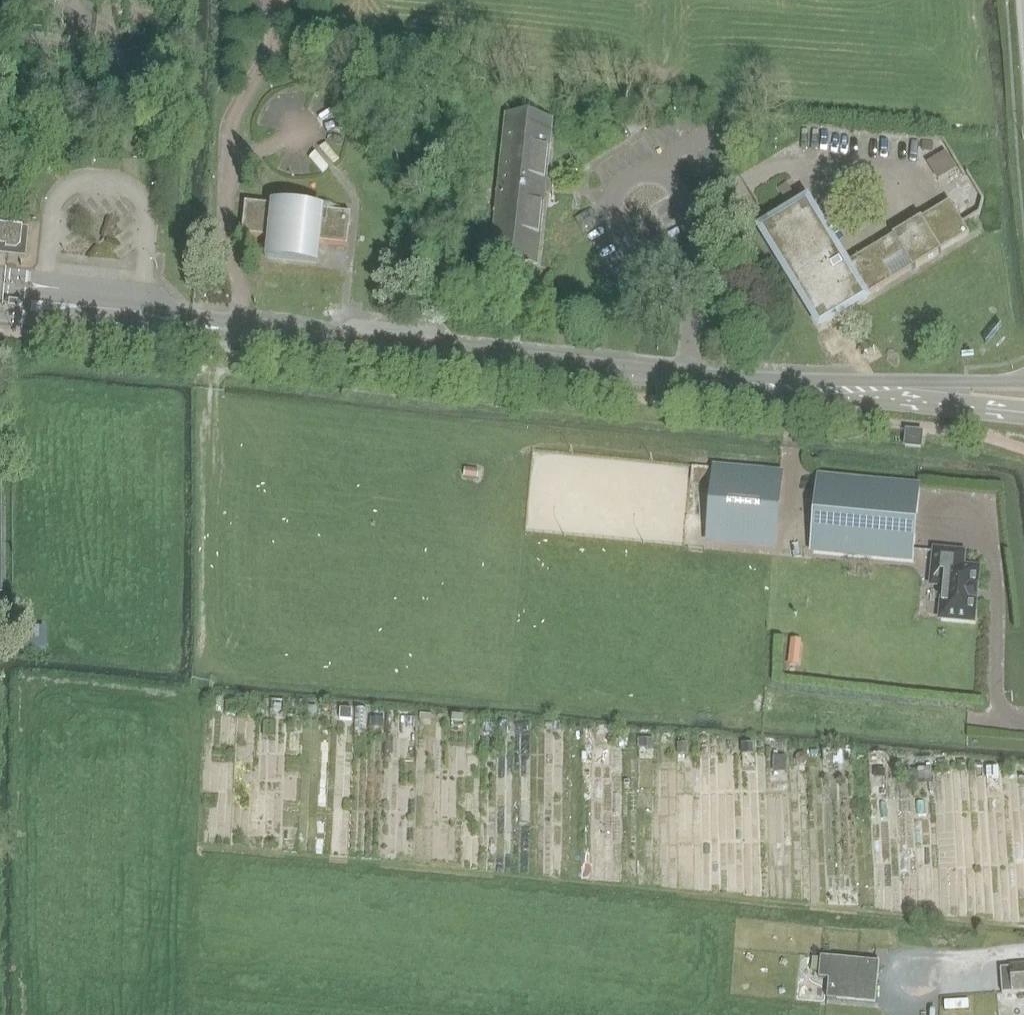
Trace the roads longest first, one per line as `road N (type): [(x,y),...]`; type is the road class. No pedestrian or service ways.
road 1 (unclassified): [(696,379),(348,343)]
road 2 (unclassified): [(0,313),(348,343)]
road 3 (unclassified): [(696,379),(742,391),(1023,412)]
road 4 (unclassified): [(1023,382),(696,379)]
road 5 (unclassified): [(348,343),(284,327),(175,315),(167,308)]
road 6 (unclassified): [(167,308),(149,289),(0,273)]
road 7 (unclassified): [(167,308),(0,290)]
road 8 (track): [(118,59),(91,47),(0,35)]

